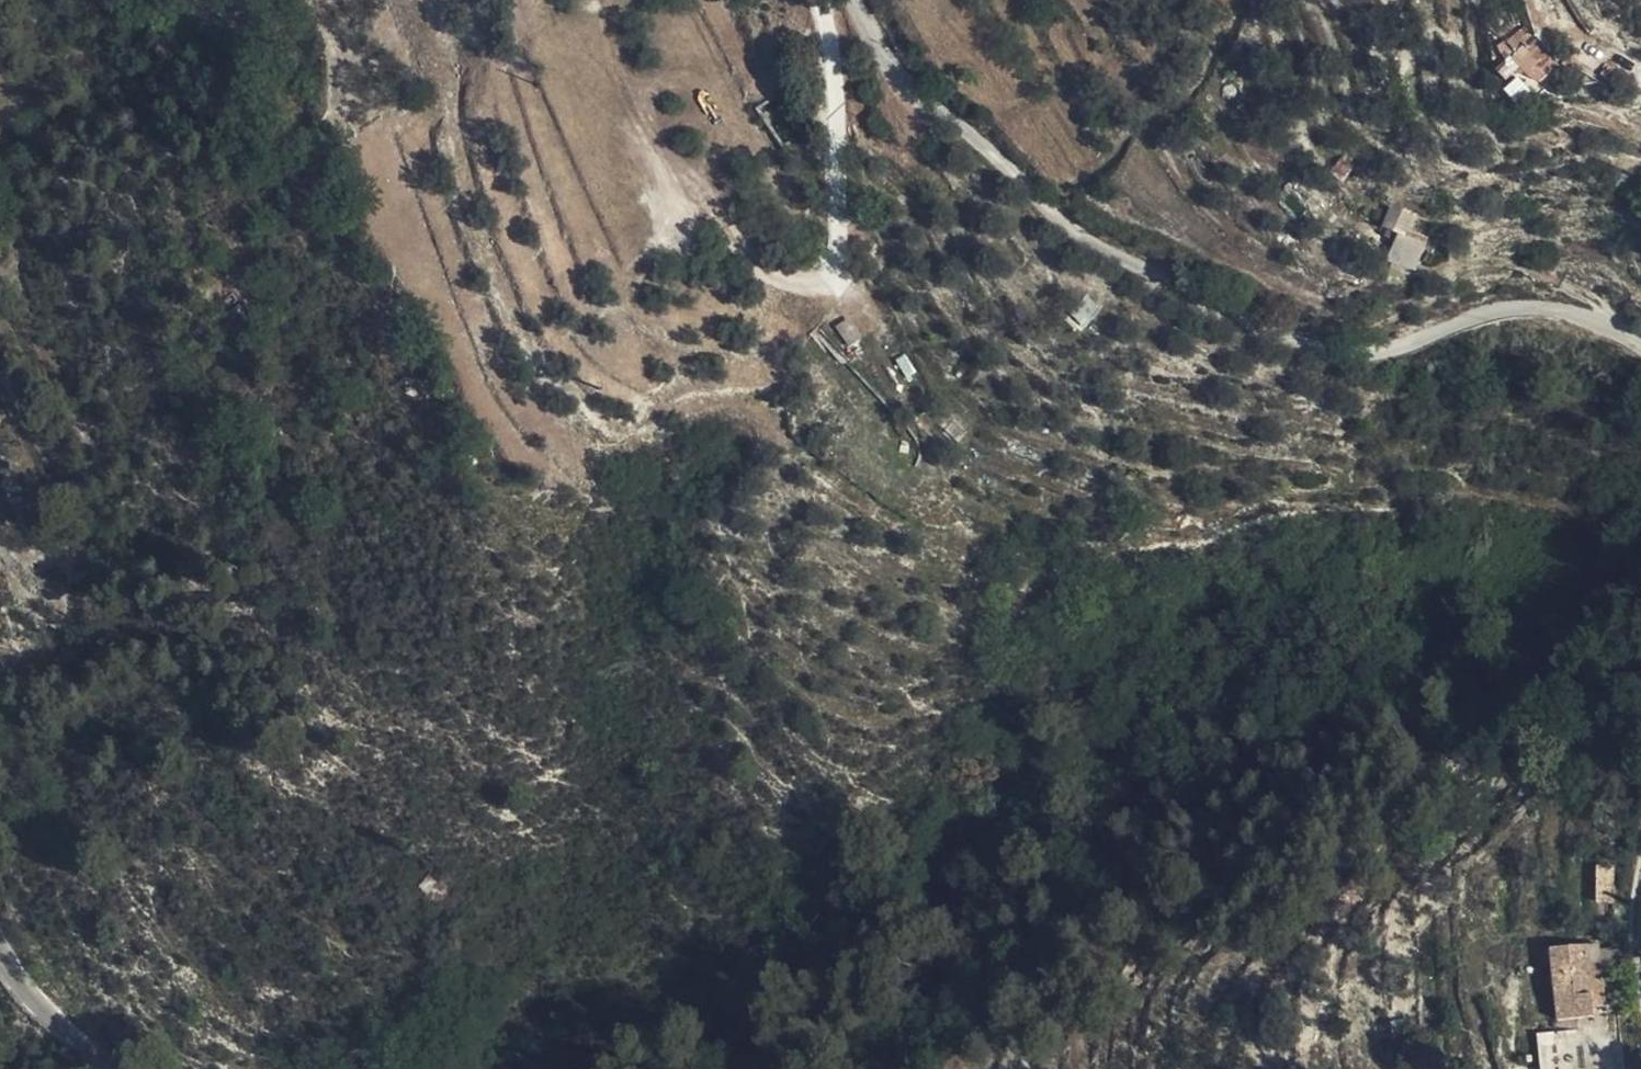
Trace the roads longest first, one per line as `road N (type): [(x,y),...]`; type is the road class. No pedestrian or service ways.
road 1 (unclassified): [(1640,352),(1577,315),(1529,306),(1381,353),(1333,355),(1136,268),(1060,224),(920,94),(851,0)]
road 2 (tertiary): [(118,1068),(21,982),(0,947)]

